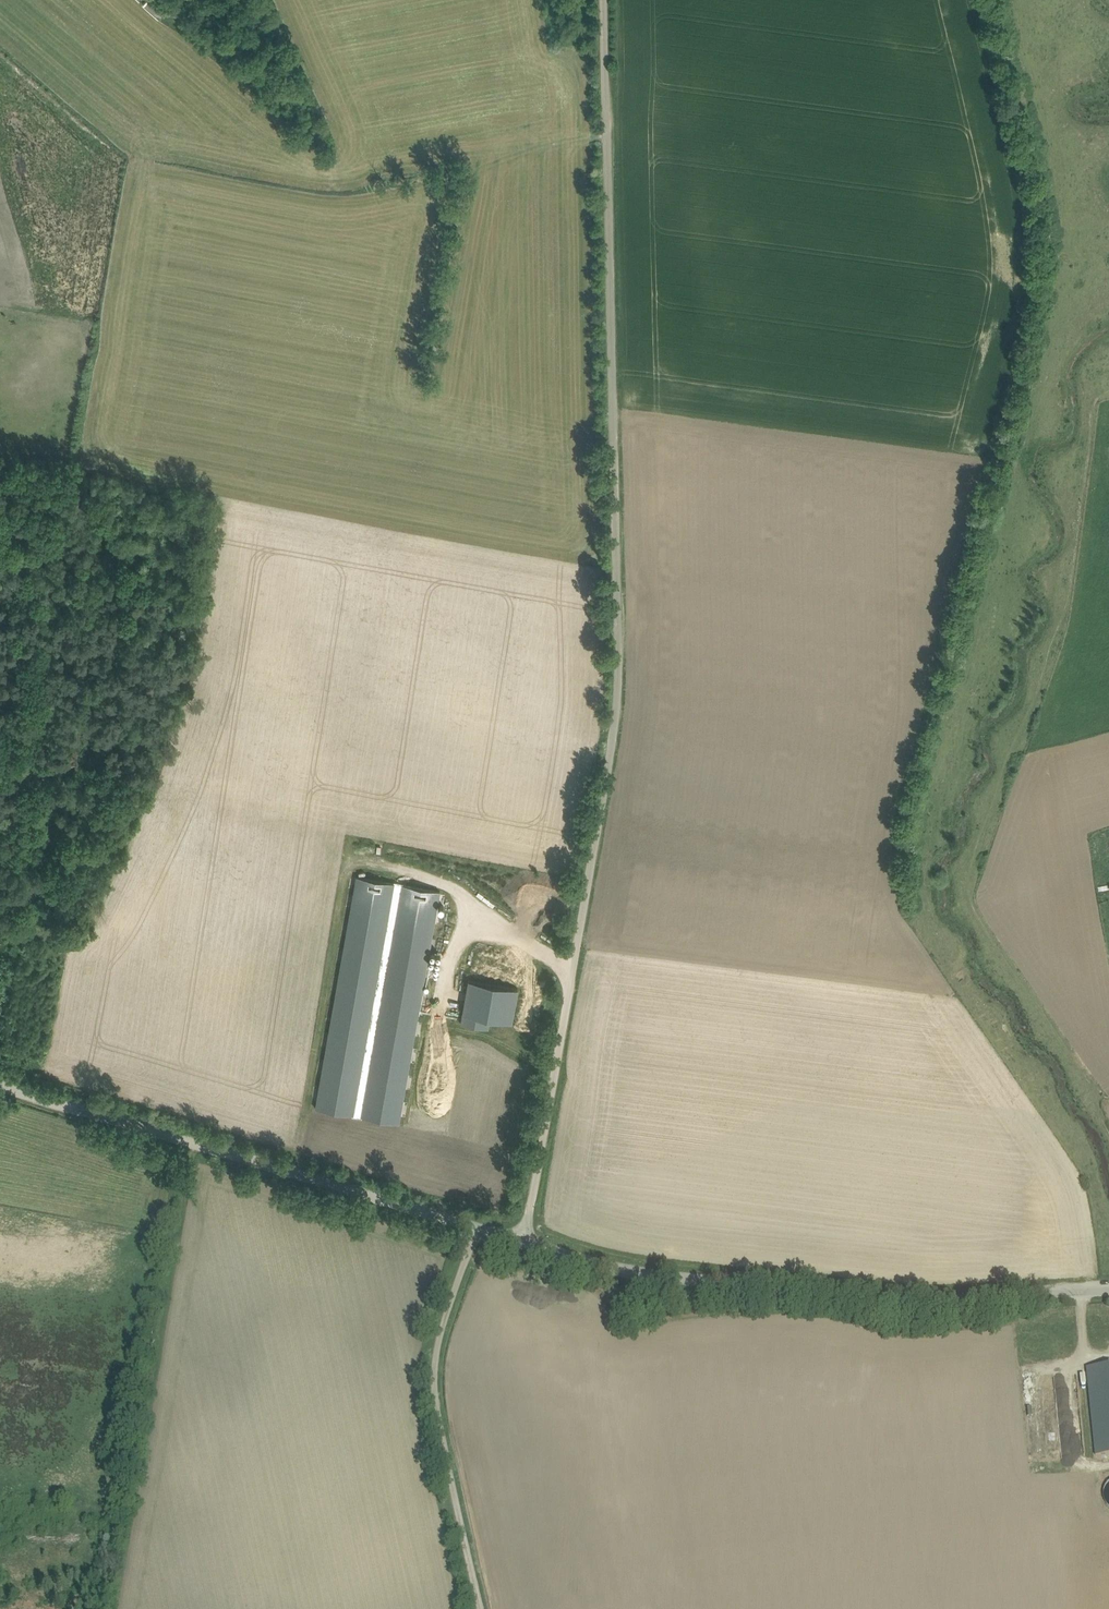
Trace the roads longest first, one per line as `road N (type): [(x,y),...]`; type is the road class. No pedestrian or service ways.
road 1 (unclassified): [(523,1242),(617,702),(606,0)]
road 2 (tertiary): [(1108,1291),(888,1299),(619,1270),(523,1242)]
road 3 (tertiary): [(523,1242),(0,1086)]
road 4 (track): [(476,1229),(433,1370),(483,1608)]

